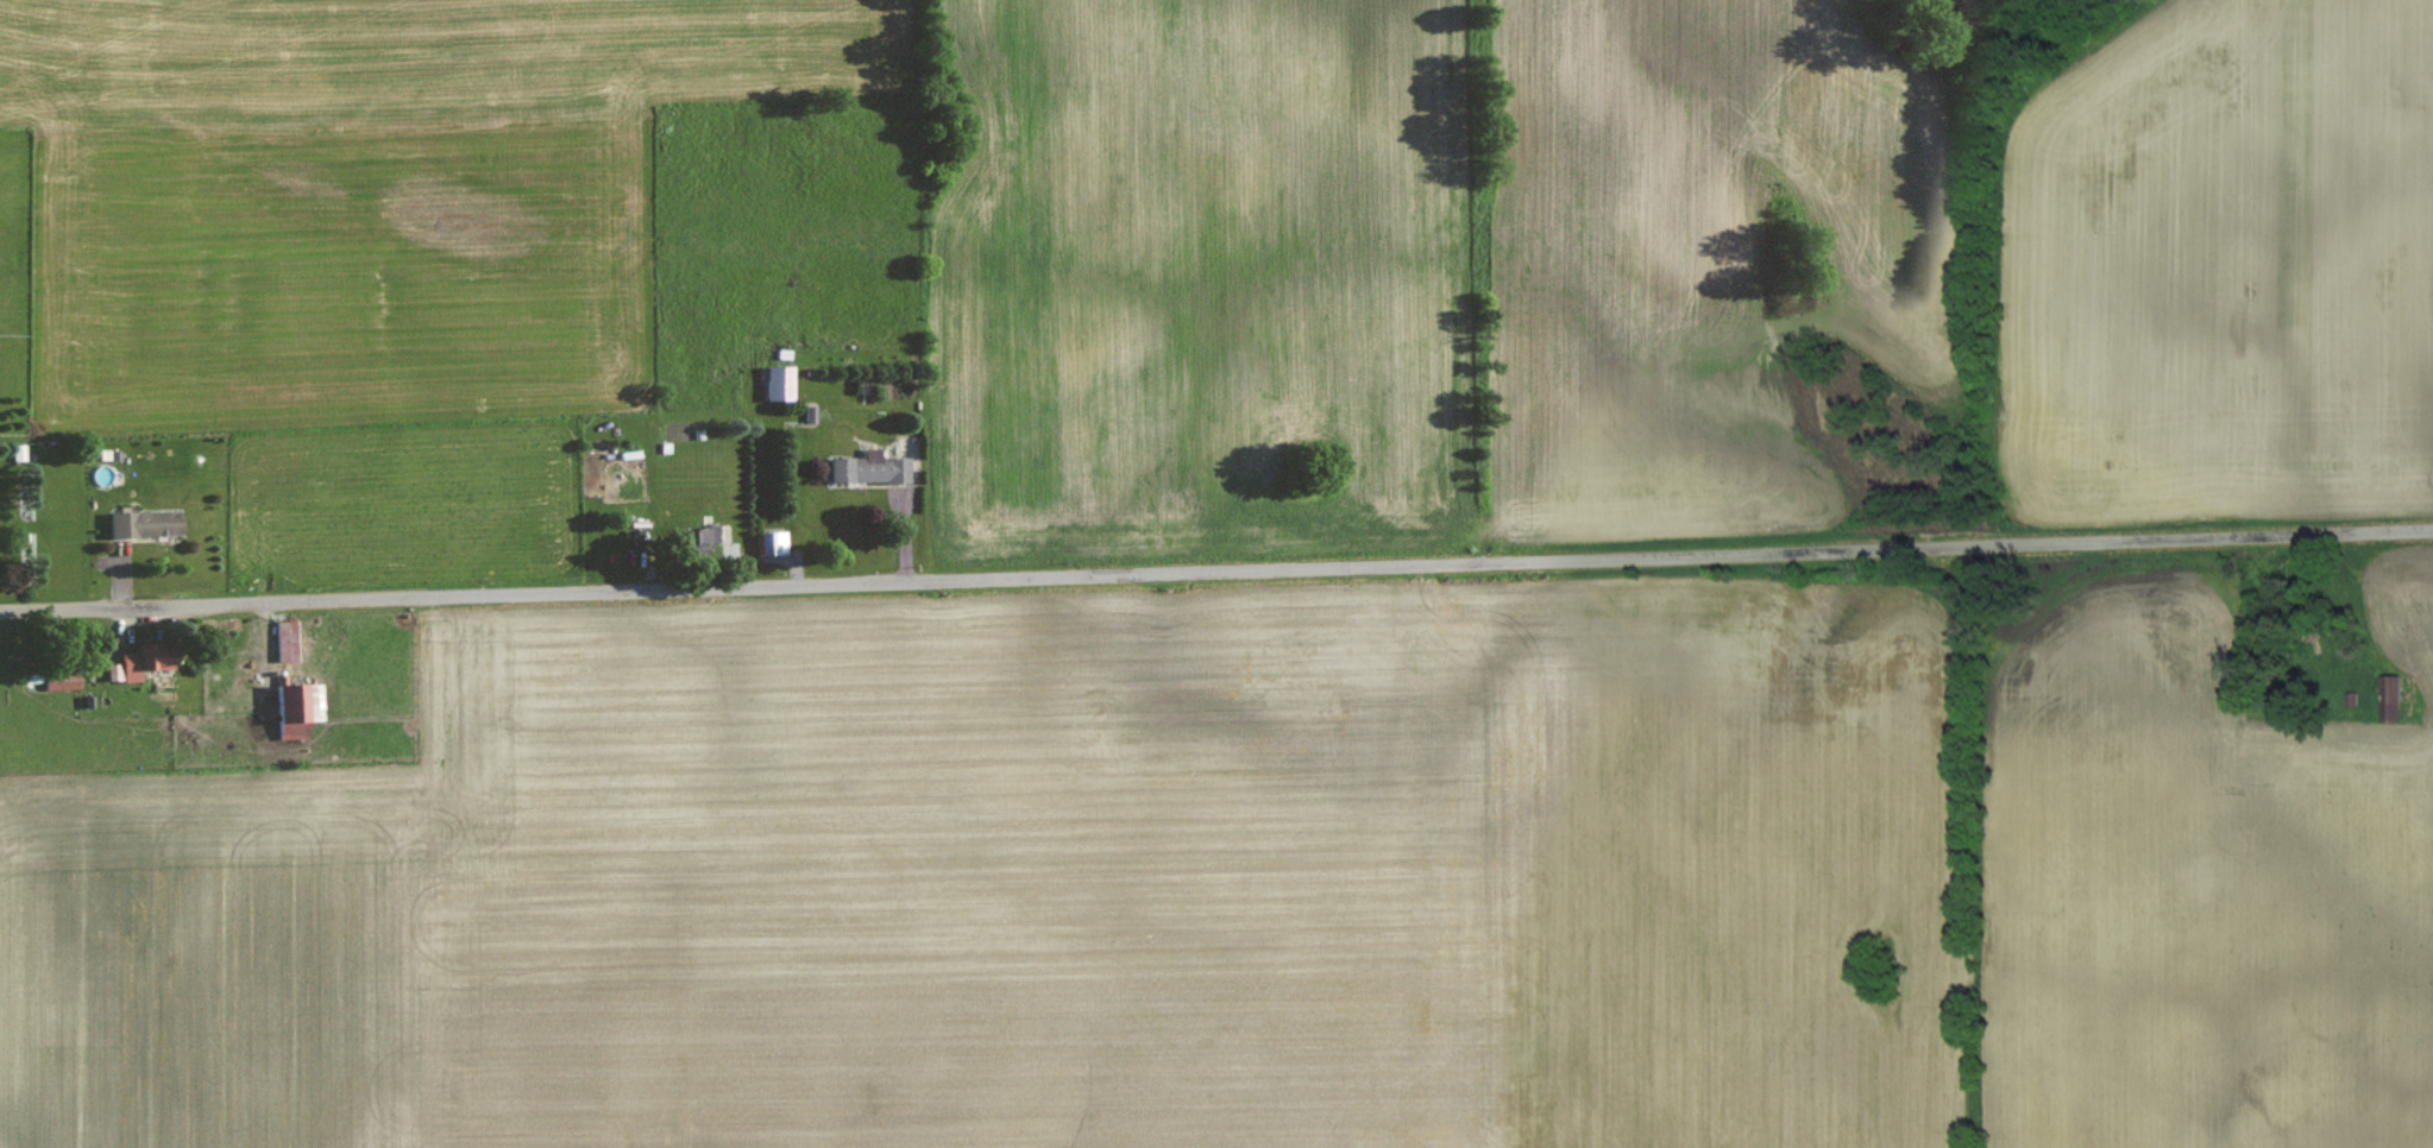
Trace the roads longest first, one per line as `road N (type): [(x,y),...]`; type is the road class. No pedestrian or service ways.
road 1 (tertiary): [(0,613),(2432,529)]

